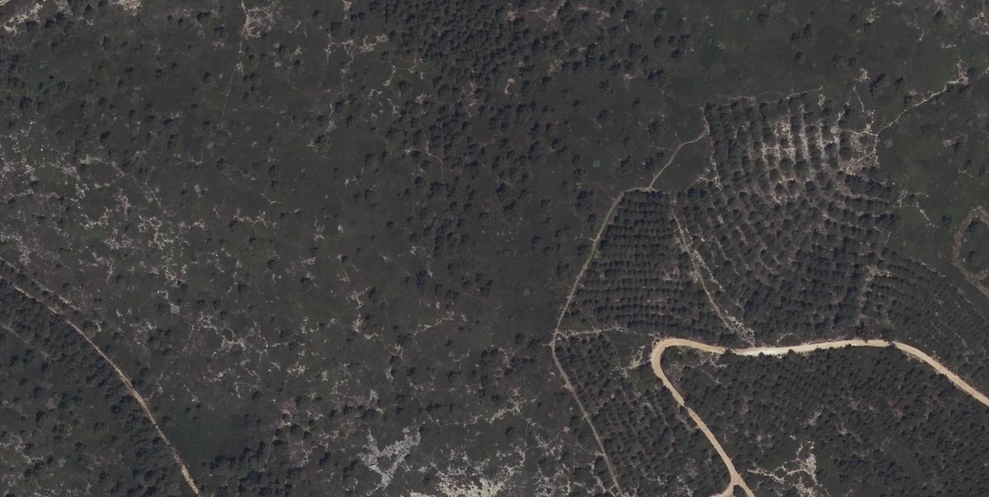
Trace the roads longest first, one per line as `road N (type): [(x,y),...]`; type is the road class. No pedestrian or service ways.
road 1 (track): [(752,496),(653,365),(660,346),(683,341),(738,353),(849,342),(907,350),(988,403)]
road 2 (track): [(203,496),(119,374),(0,277)]

